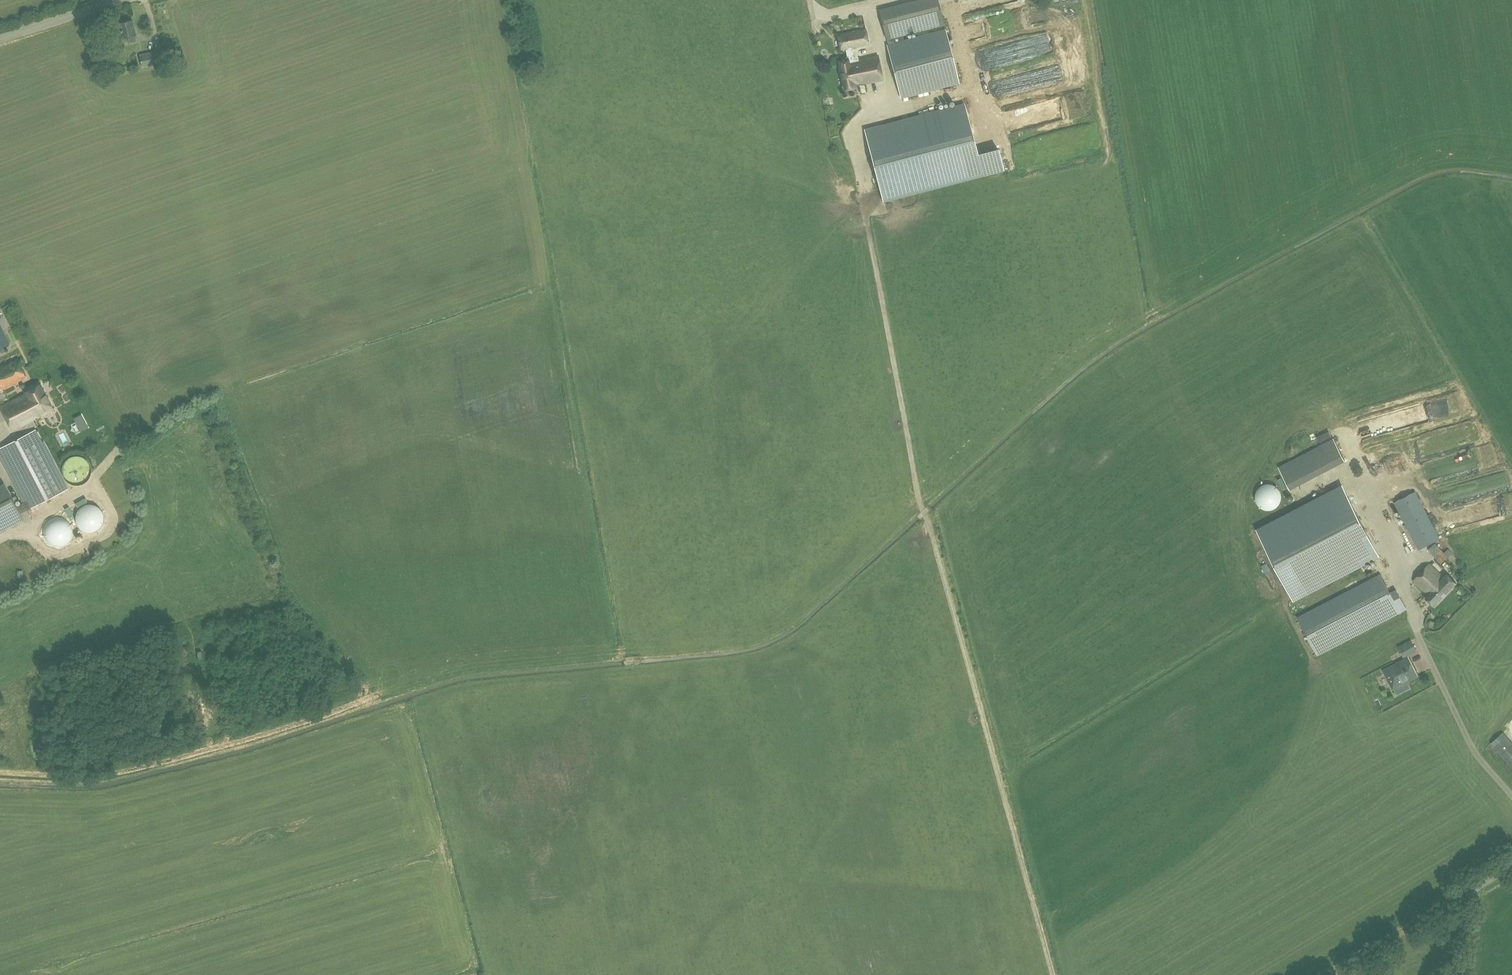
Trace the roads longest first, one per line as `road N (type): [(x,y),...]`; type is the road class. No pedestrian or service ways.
road 1 (unclassified): [(1330,974),(1511,867)]
road 2 (tertiary): [(0,40),(128,0)]

